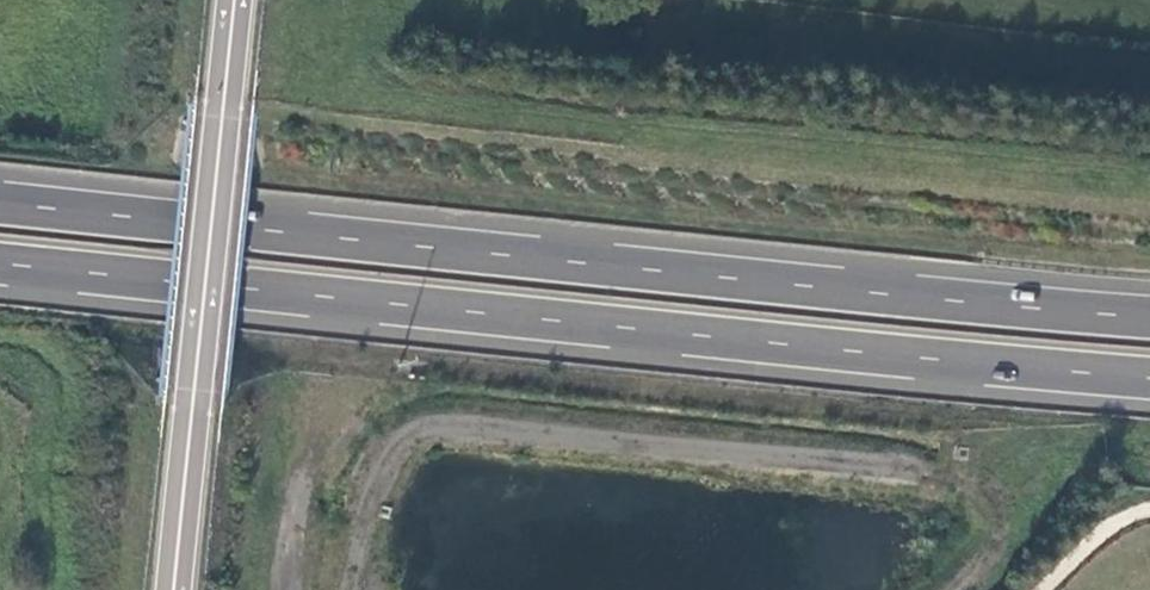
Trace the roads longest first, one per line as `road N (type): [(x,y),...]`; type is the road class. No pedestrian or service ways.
road 1 (trunk): [(1149,318),(0,202)]
road 2 (trunk): [(0,263),(1149,378)]
road 3 (unclassified): [(177,589),(234,0)]

